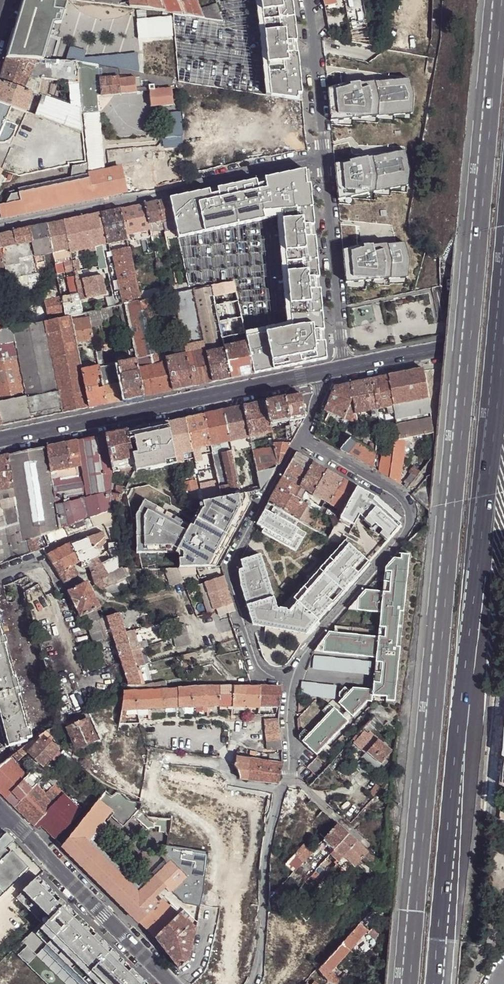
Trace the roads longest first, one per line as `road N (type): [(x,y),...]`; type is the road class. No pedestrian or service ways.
road 1 (motorway): [(496,0),(403,983)]
road 2 (motorway): [(434,983),(503,224)]
road 3 (residential): [(296,682),(309,650),(407,532),(410,509),(404,496),(299,440)]
road 4 (unclassified): [(0,441),(337,370)]
road 5 (residential): [(323,161),(0,227)]
road 6 (residential): [(299,440),(231,572),(260,667),(296,682)]
road 7 (residential): [(4,813),(170,983)]
road 8 (residential): [(337,370),(323,161)]
road 9 (residential): [(253,983),(265,853),(281,787)]
road 10 (unclassified): [(337,370),(503,338)]
road 11 (residential): [(323,161),(308,0)]

